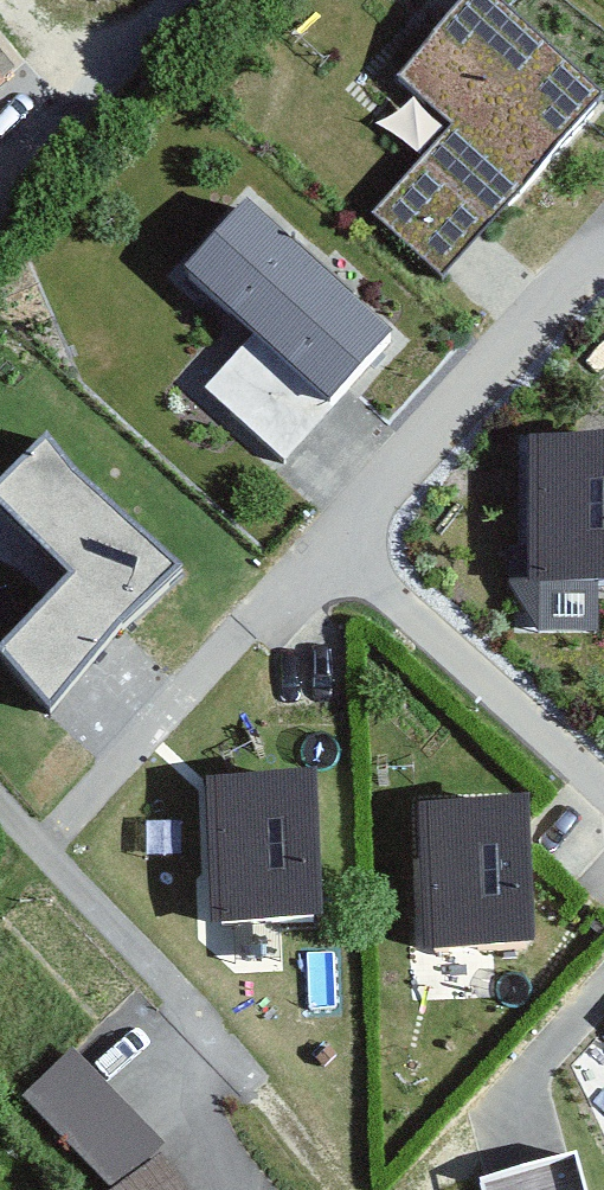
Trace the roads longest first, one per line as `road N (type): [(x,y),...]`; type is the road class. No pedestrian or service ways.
road 1 (residential): [(603,251),(582,266),(332,543),(36,849)]
road 2 (residential): [(186,0),(0,198)]
road 3 (residential): [(225,1044),(36,849)]

